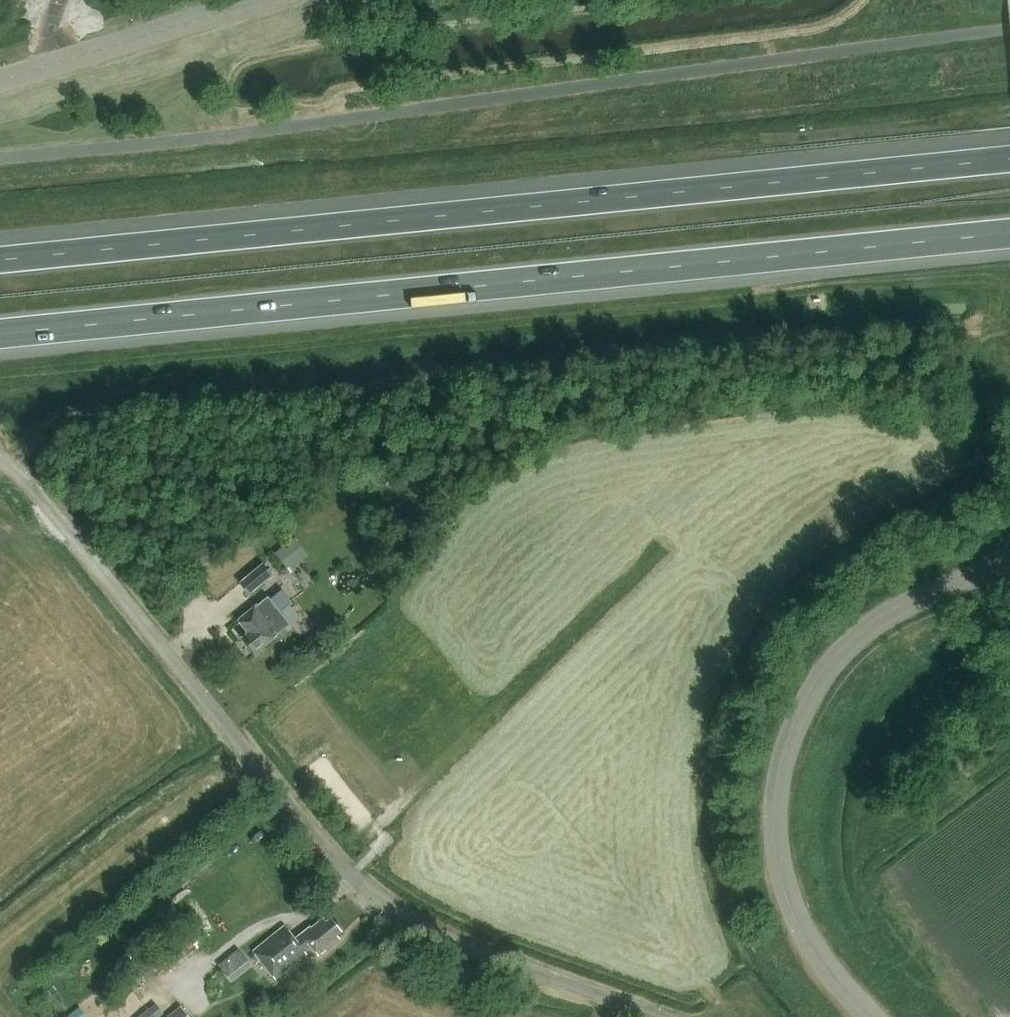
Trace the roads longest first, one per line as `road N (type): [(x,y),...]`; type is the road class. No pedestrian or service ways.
road 1 (unclassified): [(0,158),(1009,29)]
road 2 (motorway): [(1009,159),(0,260)]
road 3 (motorway): [(0,334),(1009,234)]
road 4 (unclassified): [(661,1016),(422,924),(371,890),(46,508),(0,468)]
road 5 (tertiary): [(870,1016),(807,935),(781,868),(775,782),(794,723),(836,659),(882,618),(1009,552)]
road 6 (tertiary): [(0,80),(259,0)]

